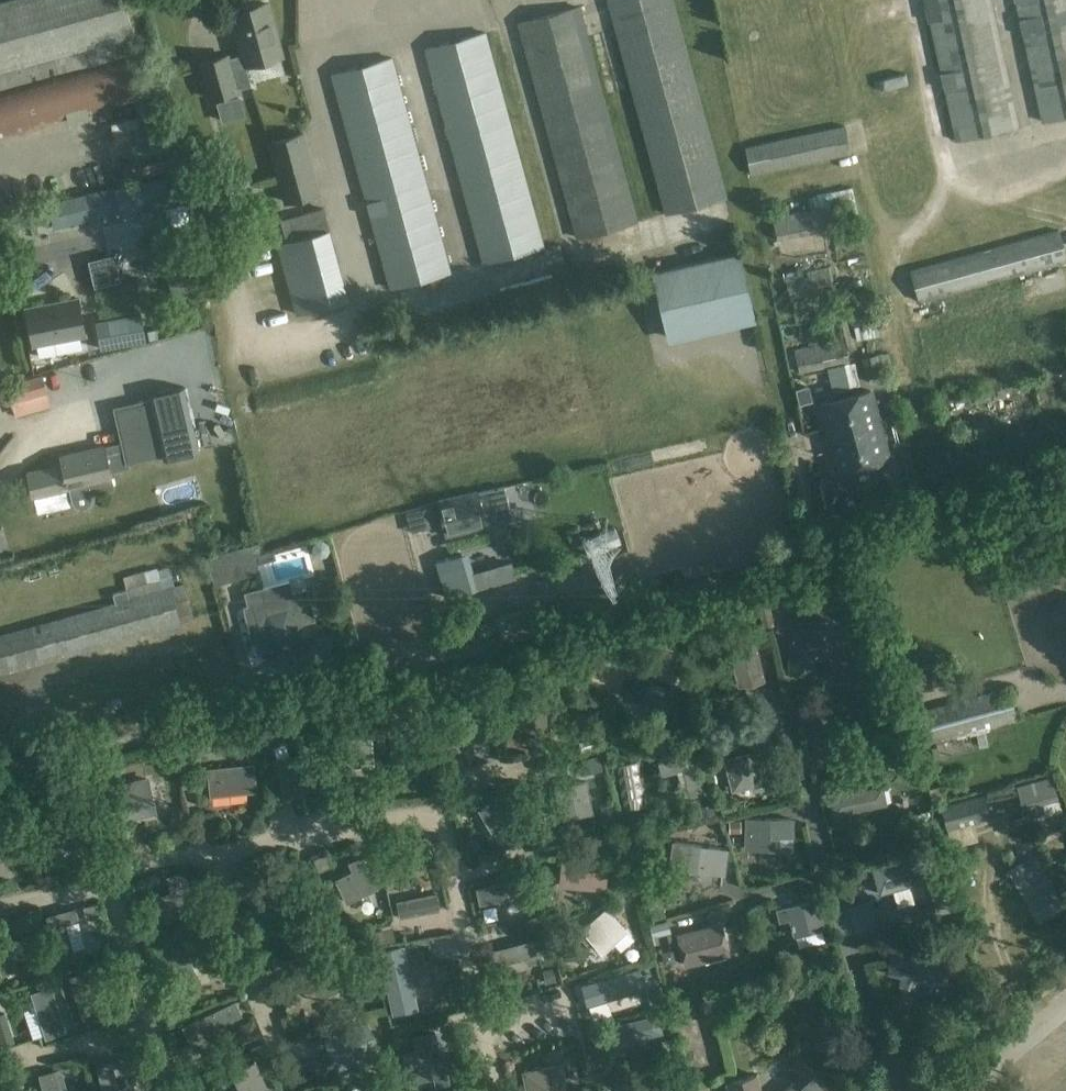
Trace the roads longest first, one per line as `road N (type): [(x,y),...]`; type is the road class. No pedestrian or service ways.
road 1 (track): [(211,839),(290,1090)]
road 2 (unclassified): [(969,1090),(1065,1011)]

